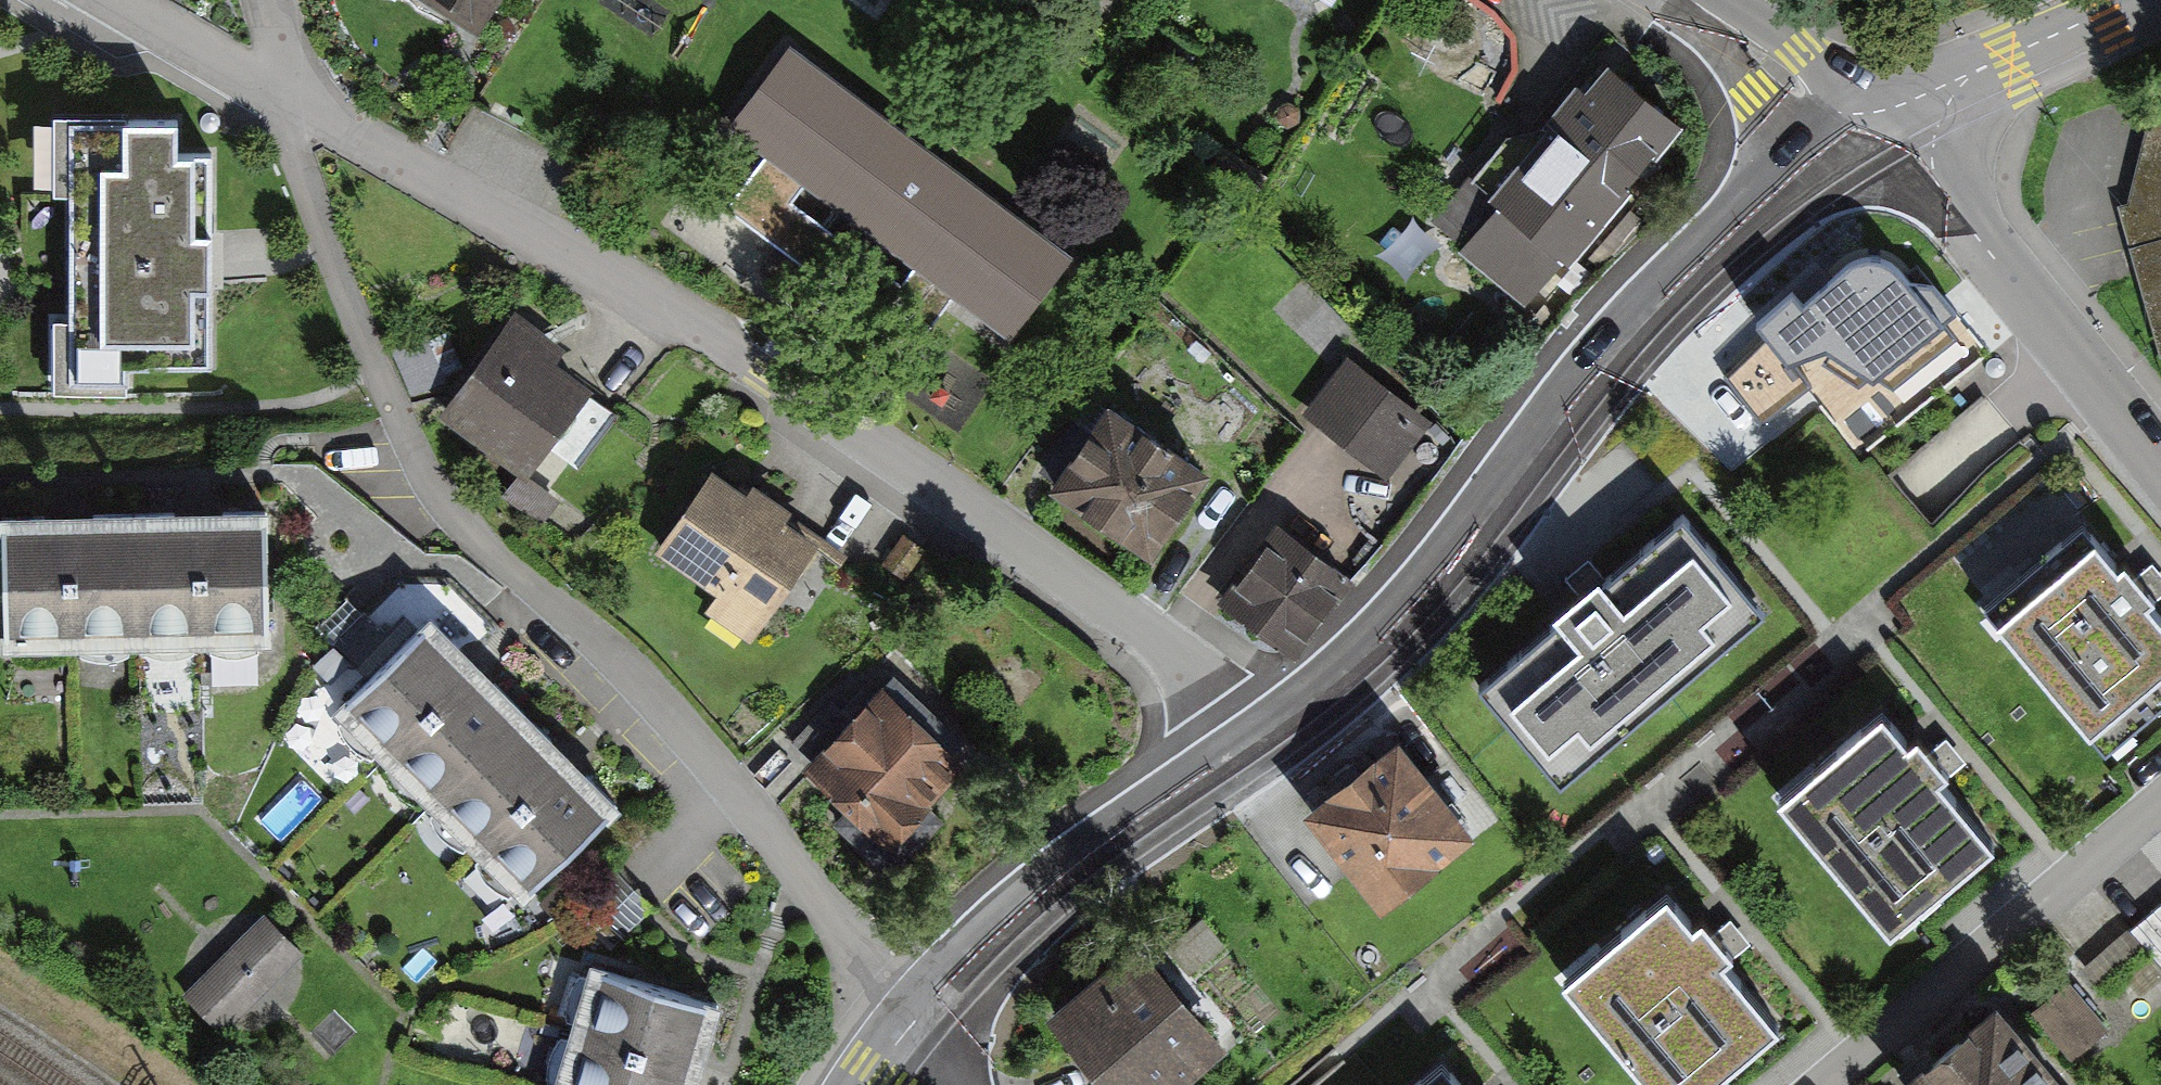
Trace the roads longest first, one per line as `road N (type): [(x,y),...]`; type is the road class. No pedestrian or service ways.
road 1 (unclassified): [(296,97),(664,308),(1132,626),(1245,752)]
road 2 (residential): [(922,1013),(844,938),(743,798),(628,669),(464,531),(426,480),(291,149),(296,97)]
road 3 (tertiary): [(1870,129),(1785,184),(1681,280),(1620,342),(1409,612),(1348,675),(1245,752)]
road 4 (residential): [(1870,129),(1933,180),(2160,460)]
road 5 (residential): [(2160,803),(1821,1084)]
road 6 (tertiary): [(1245,752),(1084,865),(922,1013)]
road 7 (tertiary): [(2139,0),(2006,56),(1870,129)]
road 8 (tertiary): [(1870,129),(1776,70),(1691,0)]
road 9 (unclassified): [(129,0),(296,97)]

